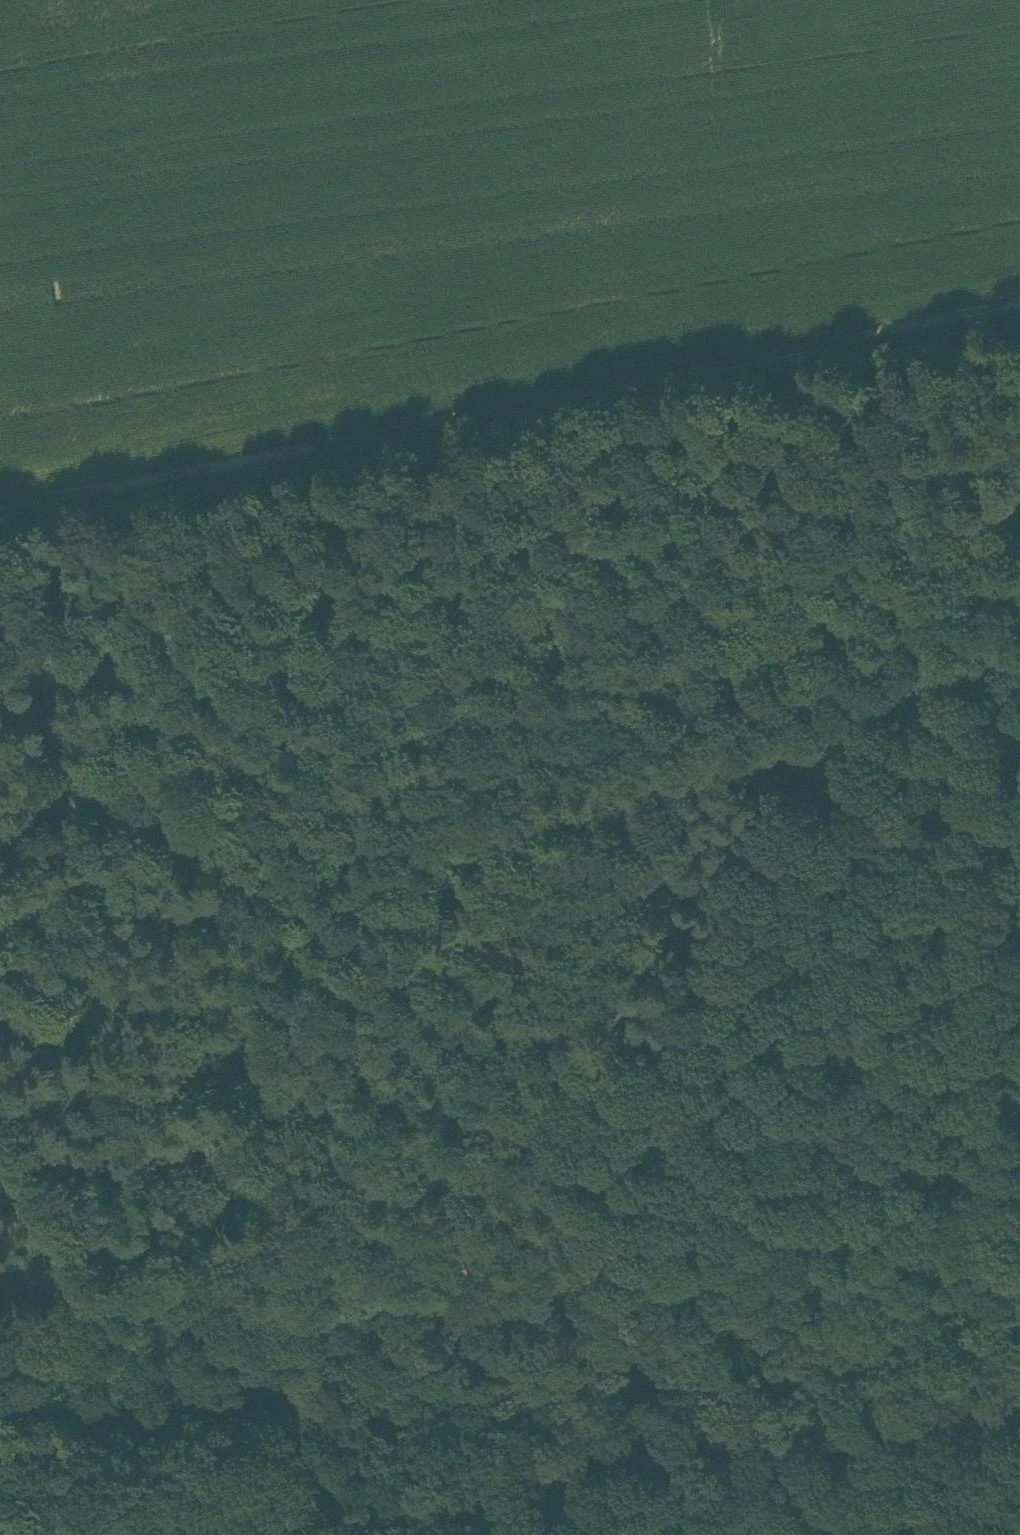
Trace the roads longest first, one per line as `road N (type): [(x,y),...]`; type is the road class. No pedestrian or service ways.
road 1 (track): [(1019,306),(260,460)]
road 2 (track): [(1019,1203),(819,1250),(594,1276)]
road 3 (track): [(0,503),(260,460)]

